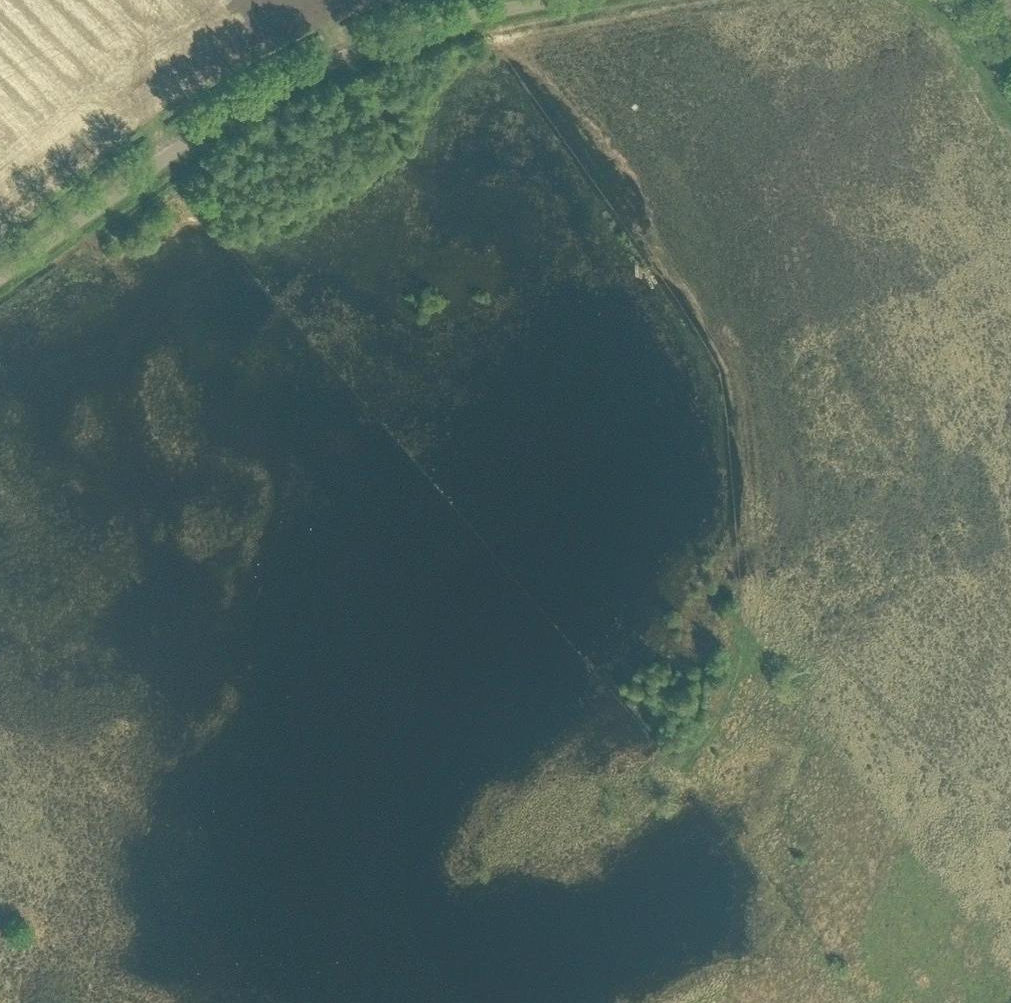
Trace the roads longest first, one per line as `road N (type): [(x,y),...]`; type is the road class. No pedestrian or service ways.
road 1 (unclassified): [(0,275),(249,101),(310,69),(455,19),(541,0)]

